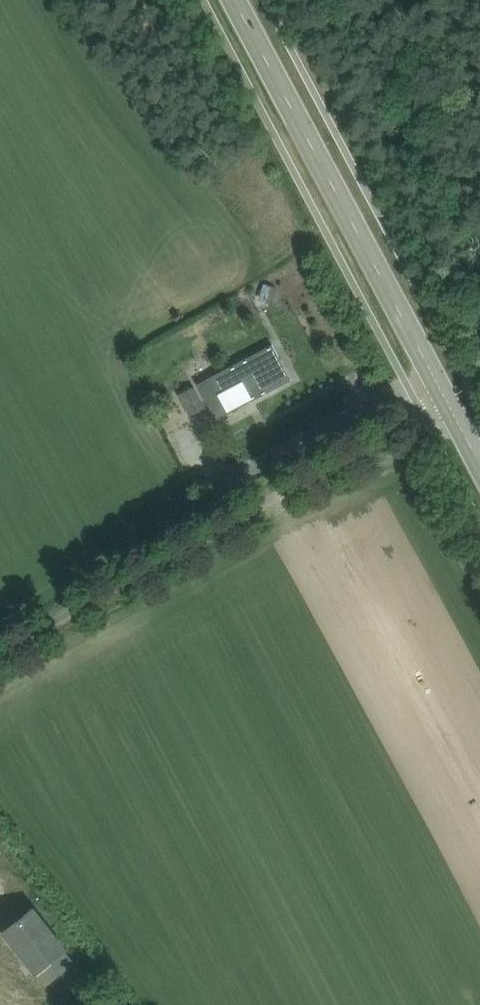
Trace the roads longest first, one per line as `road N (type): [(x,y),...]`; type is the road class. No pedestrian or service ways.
road 1 (secondary): [(479,463),(235,0)]

